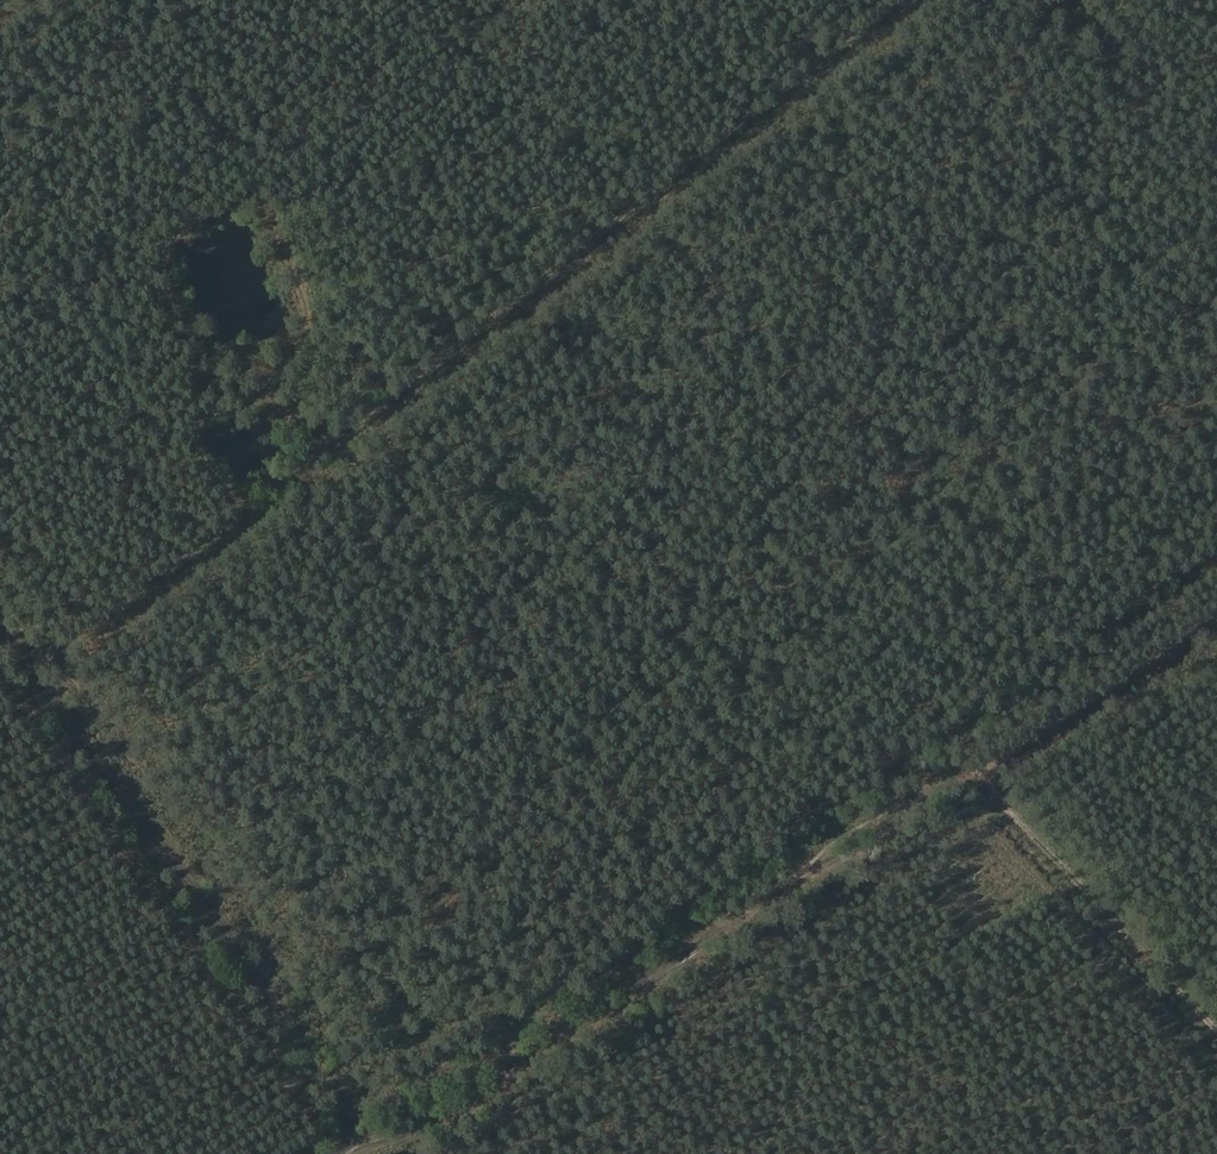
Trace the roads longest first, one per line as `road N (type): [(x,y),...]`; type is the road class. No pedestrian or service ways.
road 1 (track): [(1216,616),(985,770),(859,827),(793,884),(453,1113),(345,1153)]
road 2 (track): [(985,770),(1216,1019)]

